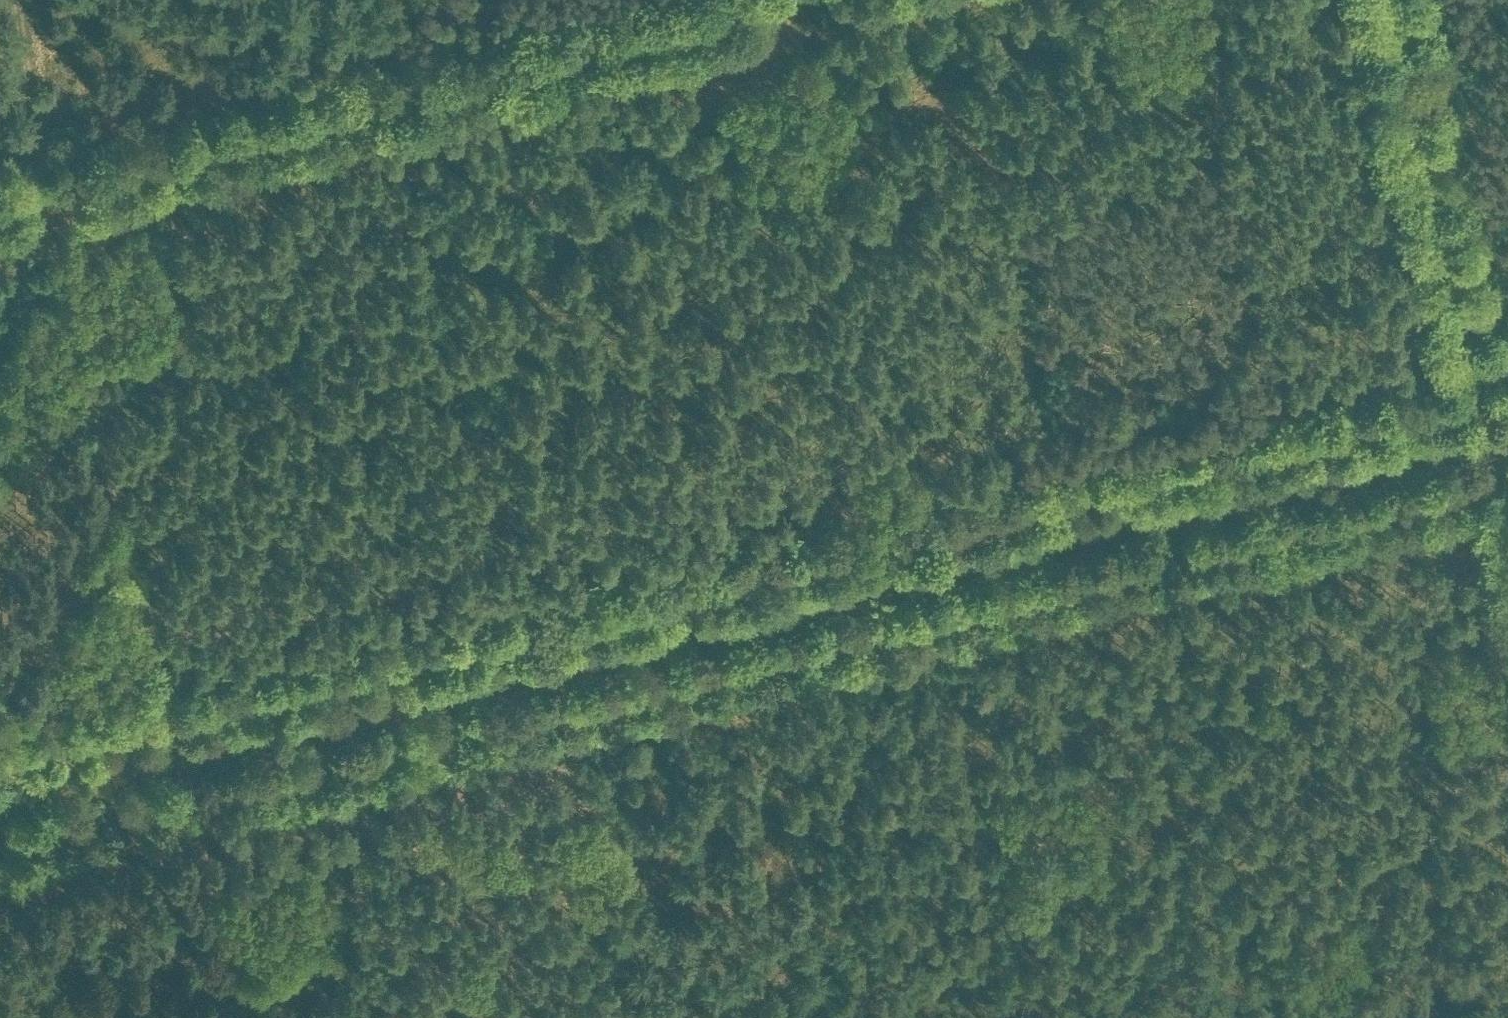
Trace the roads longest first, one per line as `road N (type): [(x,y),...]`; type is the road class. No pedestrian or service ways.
road 1 (track): [(745,0),(0,199)]
road 2 (track): [(154,654),(45,187),(18,0)]
road 3 (track): [(1389,0),(1507,480)]
road 4 (track): [(244,1017),(191,818)]
road 5 (track): [(191,818),(0,866)]
road 6 (track): [(191,818),(154,654)]

